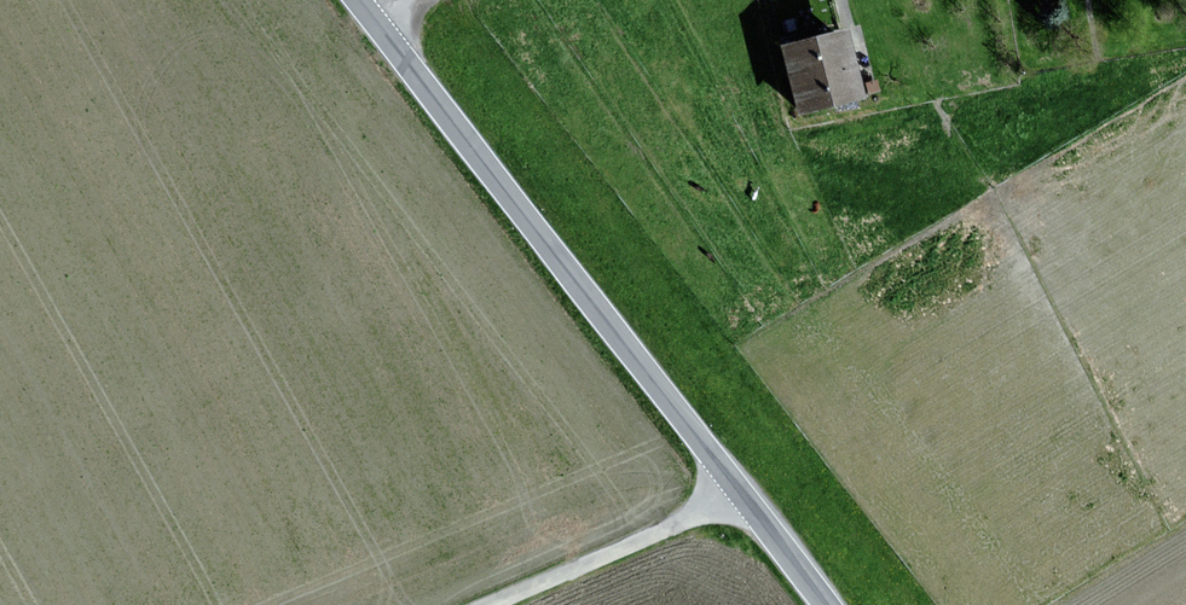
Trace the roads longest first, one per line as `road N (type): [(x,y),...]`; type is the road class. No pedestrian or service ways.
road 1 (tertiary): [(359,0),(829,604)]
road 2 (track): [(739,488),(489,604)]

